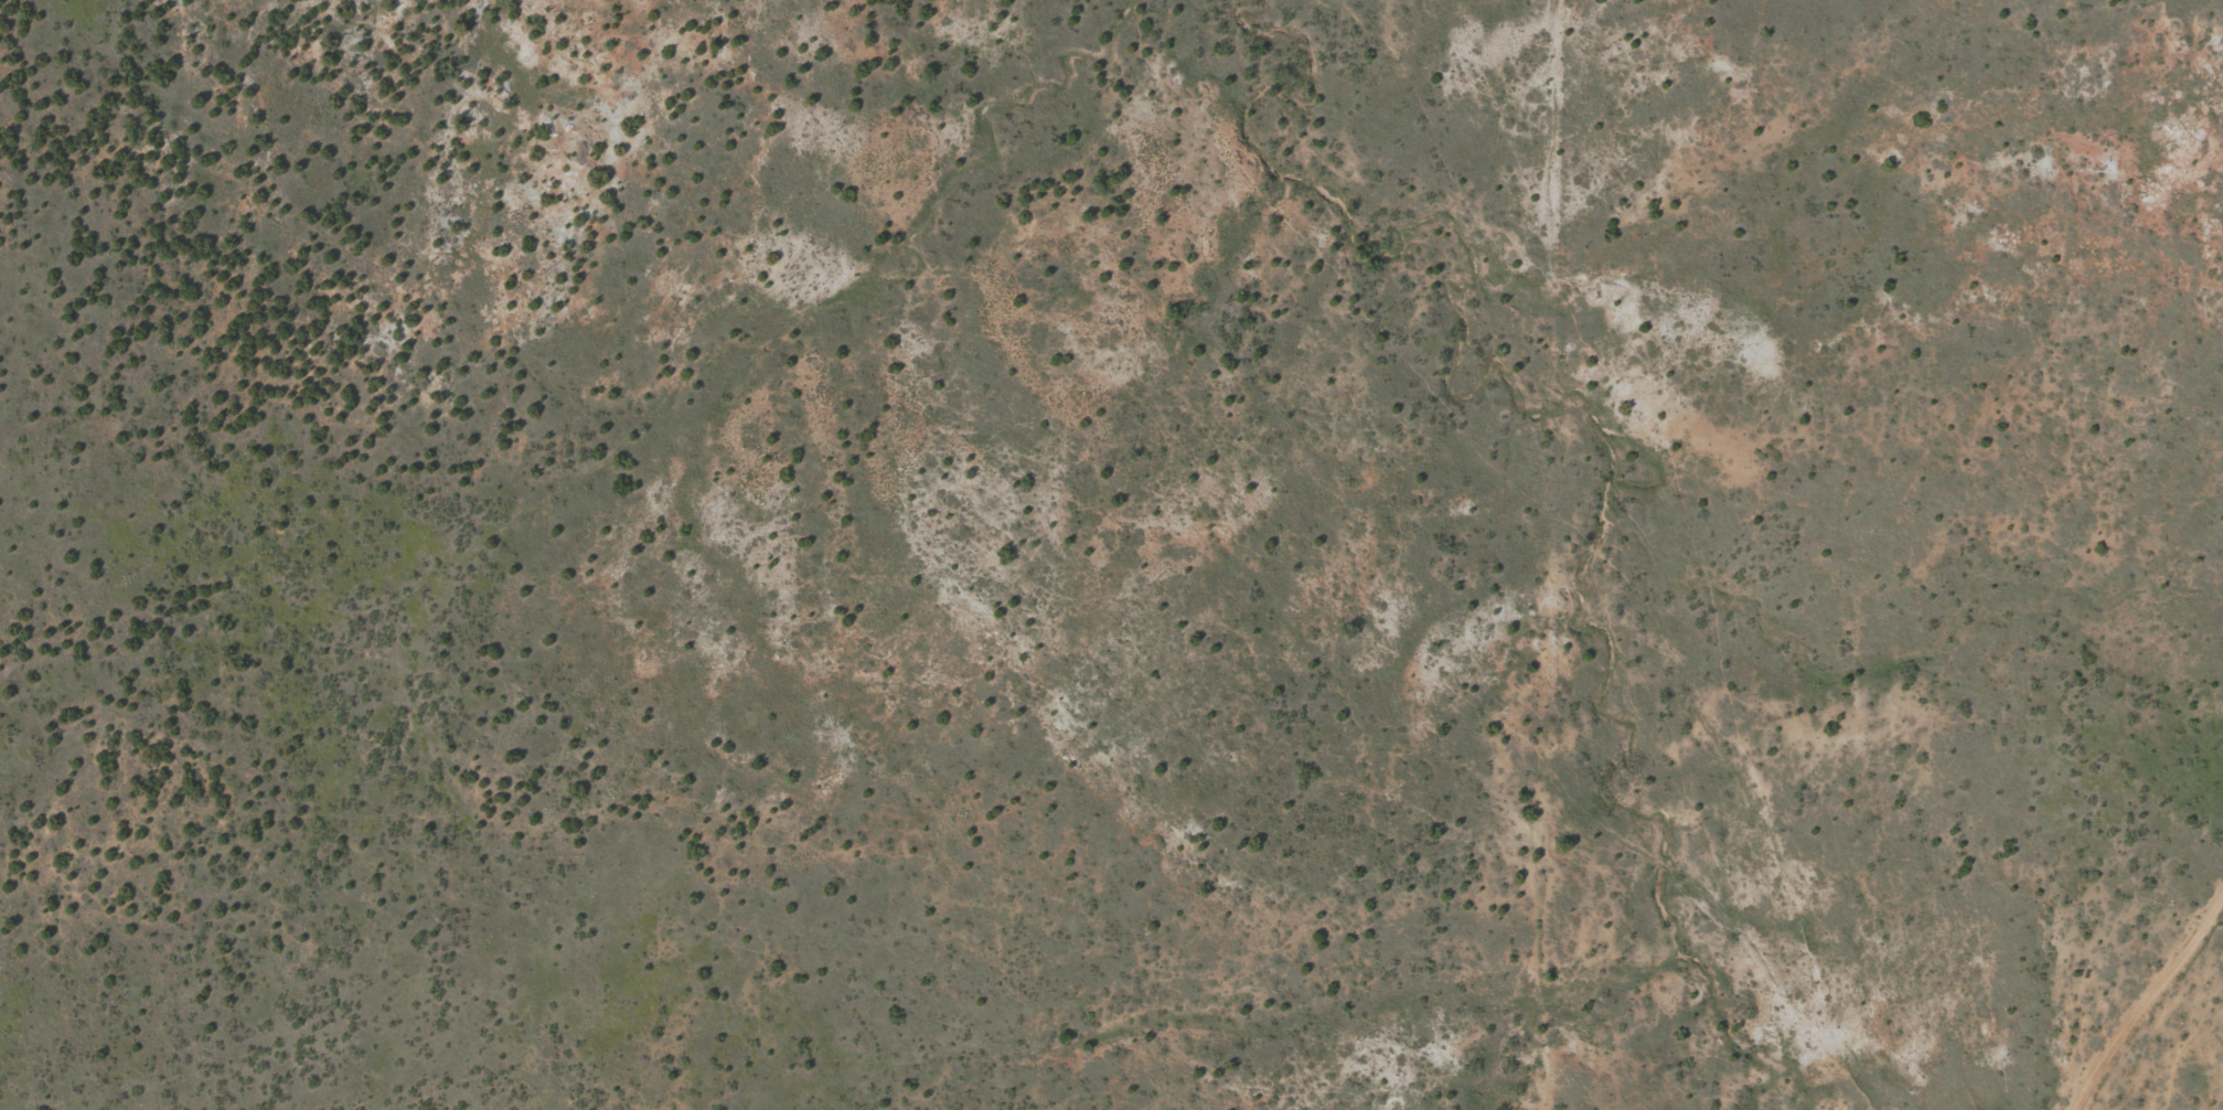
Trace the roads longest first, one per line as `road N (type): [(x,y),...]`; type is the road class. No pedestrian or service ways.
road 1 (track): [(2079,1109),(2187,1000),(2222,933)]

